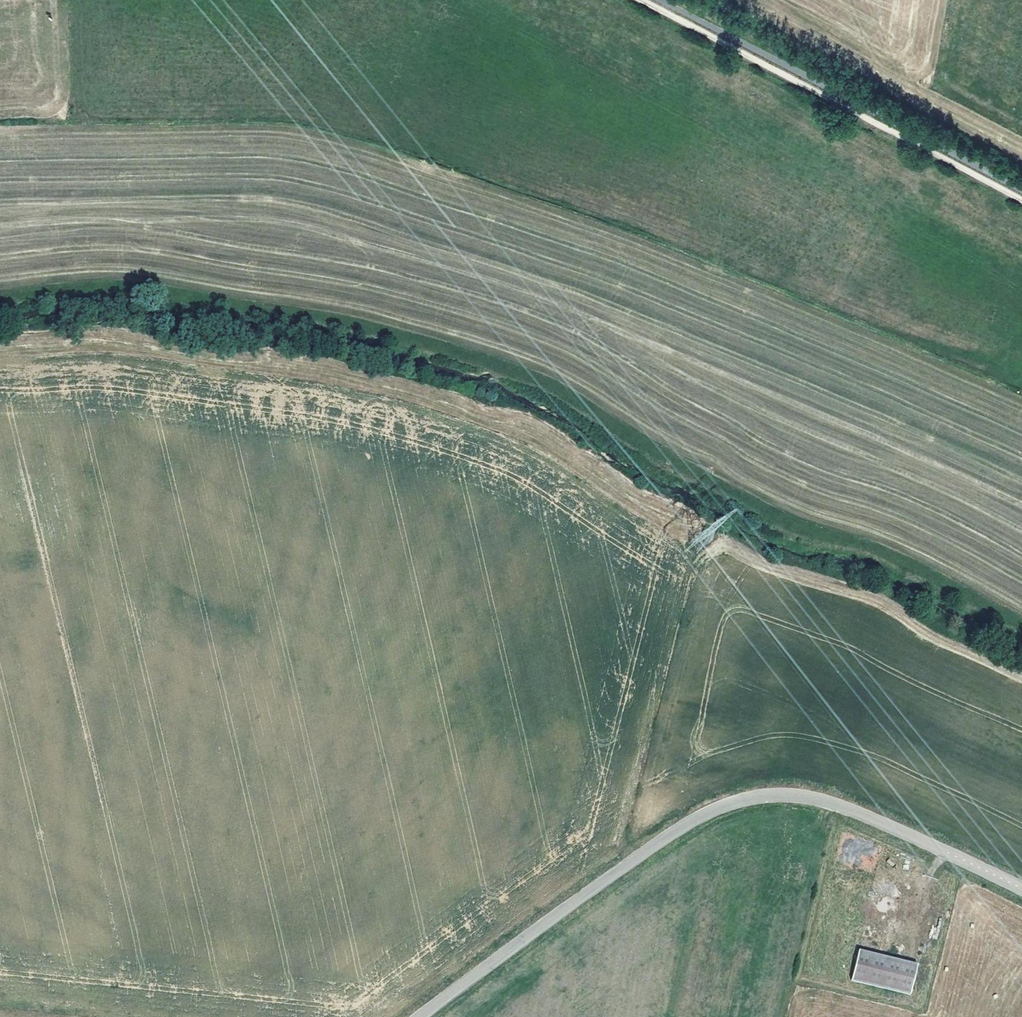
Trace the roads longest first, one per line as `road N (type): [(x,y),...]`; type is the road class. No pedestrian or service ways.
road 1 (tertiary): [(1021,889),(843,807),(753,797),(677,831),(419,1016)]
road 2 (track): [(741,0),(1021,148)]

